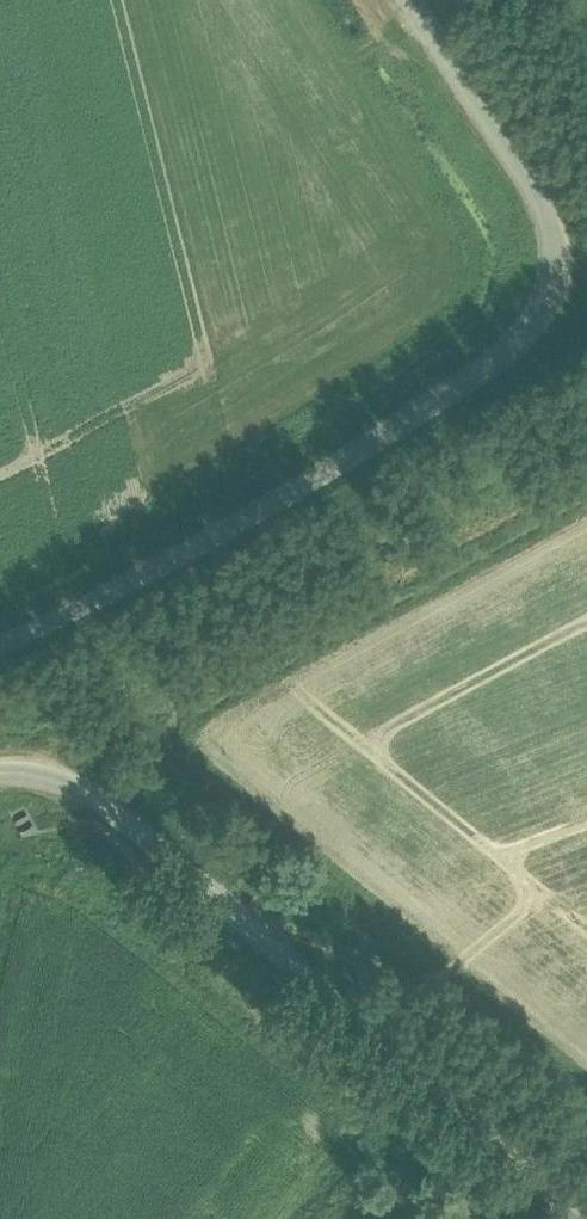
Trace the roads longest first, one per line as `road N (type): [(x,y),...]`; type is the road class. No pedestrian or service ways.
road 1 (unclassified): [(0,644),(183,553),(355,452),(517,343),(541,314),(560,264),(557,240),(415,0)]
road 2 (tertiary): [(586,1209),(105,805),(45,776),(0,771)]

